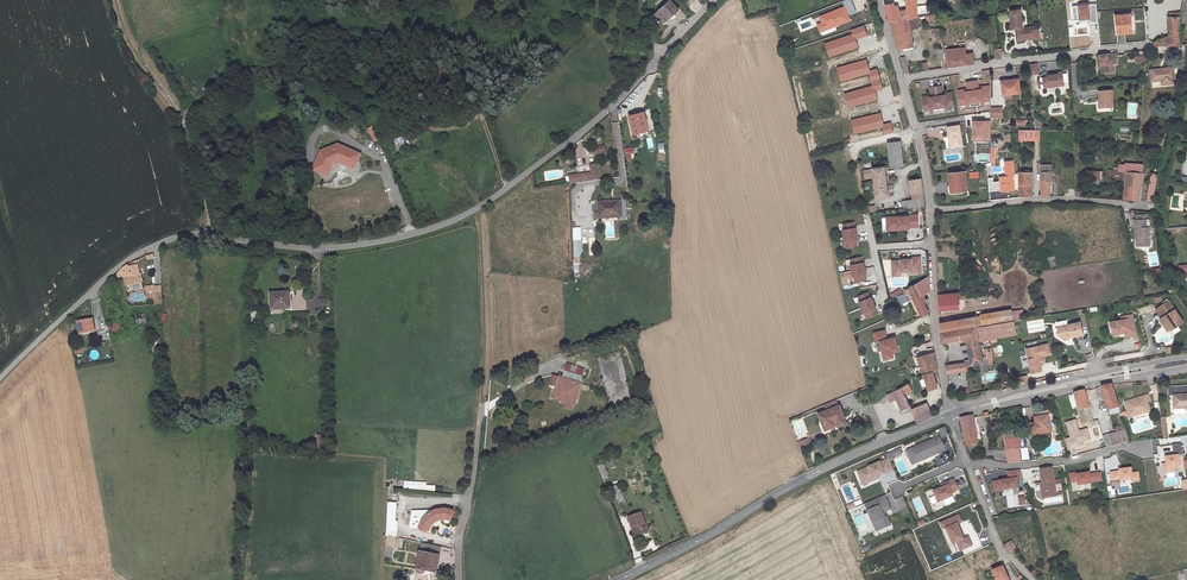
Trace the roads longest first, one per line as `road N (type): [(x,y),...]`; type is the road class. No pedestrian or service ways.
road 1 (unclassified): [(714,0),(612,107),(452,221),(317,249),(209,233),(157,245),(127,260),(0,378)]
road 2 (tertiary): [(951,414),(819,471),(618,579)]
road 3 (residential): [(903,80),(1093,51),(1186,49)]
road 4 (track): [(116,0),(128,39),(184,119),(209,233)]
road 5 (tertiary): [(1186,358),(961,410)]
road 6 (tertiary): [(961,410),(1186,366)]
road 7 (residential): [(931,210),(1036,199),(1158,205)]
road 8 (residential): [(951,414),(935,332),(931,210)]
road 9 (track): [(481,402),(479,206)]
road 10 (residential): [(1032,579),(1002,553),(951,414)]
road 11 (track): [(507,189),(457,45)]
road 12 (residential): [(931,210),(903,80)]

